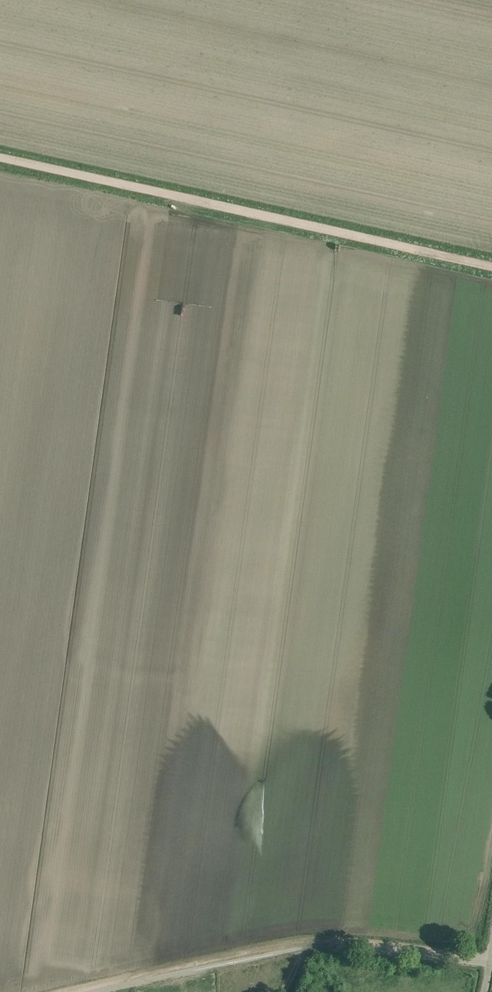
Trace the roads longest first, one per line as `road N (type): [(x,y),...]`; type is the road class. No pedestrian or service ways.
road 1 (track): [(0,157),(491,266)]
road 2 (track): [(490,962),(394,944),(307,940),(61,991)]

